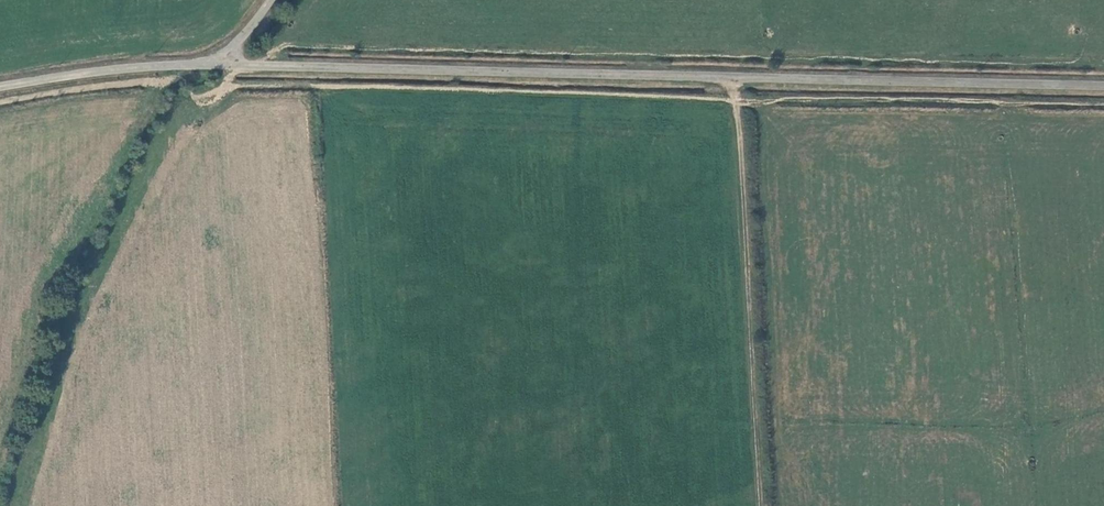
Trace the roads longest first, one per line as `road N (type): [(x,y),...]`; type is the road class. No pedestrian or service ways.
road 1 (unclassified): [(1103,86),(216,65),(138,65),(0,86)]
road 2 (track): [(733,76),(760,505)]

